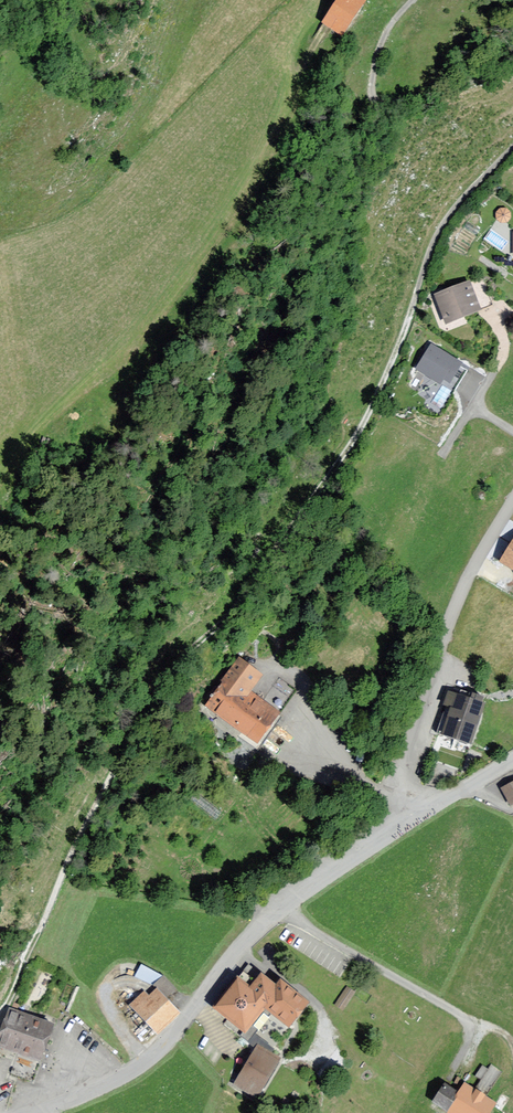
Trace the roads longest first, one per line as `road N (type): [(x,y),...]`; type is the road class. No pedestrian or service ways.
road 1 (track): [(0,1020),(115,756),(300,519),(388,370),(433,235),(512,146)]
road 2 (unclassified): [(416,818),(277,910),(164,1044),(30,1105)]
road 3 (residential): [(416,818),(400,784),(416,725),(468,573),(512,499)]
road 4 (track): [(512,68),(379,107),(366,96),(379,35),(413,0)]

